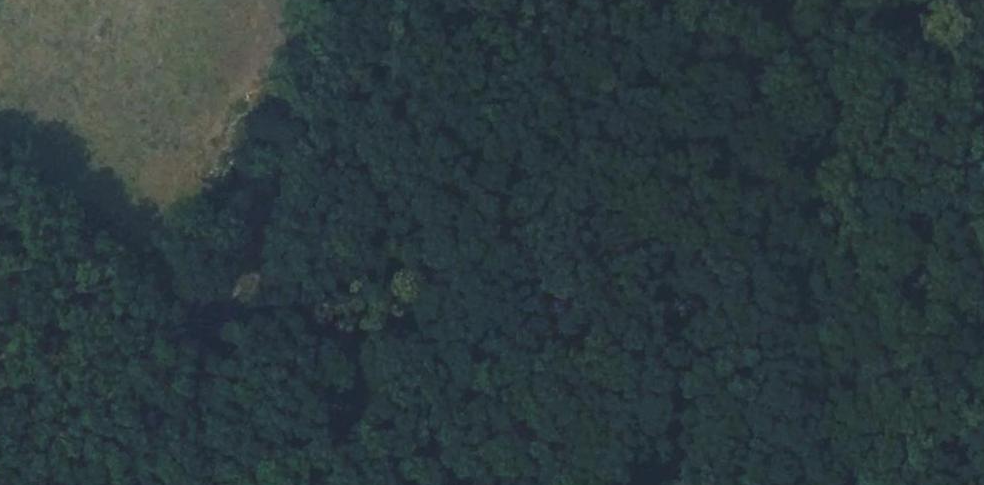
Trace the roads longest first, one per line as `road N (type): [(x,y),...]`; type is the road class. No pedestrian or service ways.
road 1 (track): [(0,234),(29,251),(75,310),(133,430),(173,484)]

